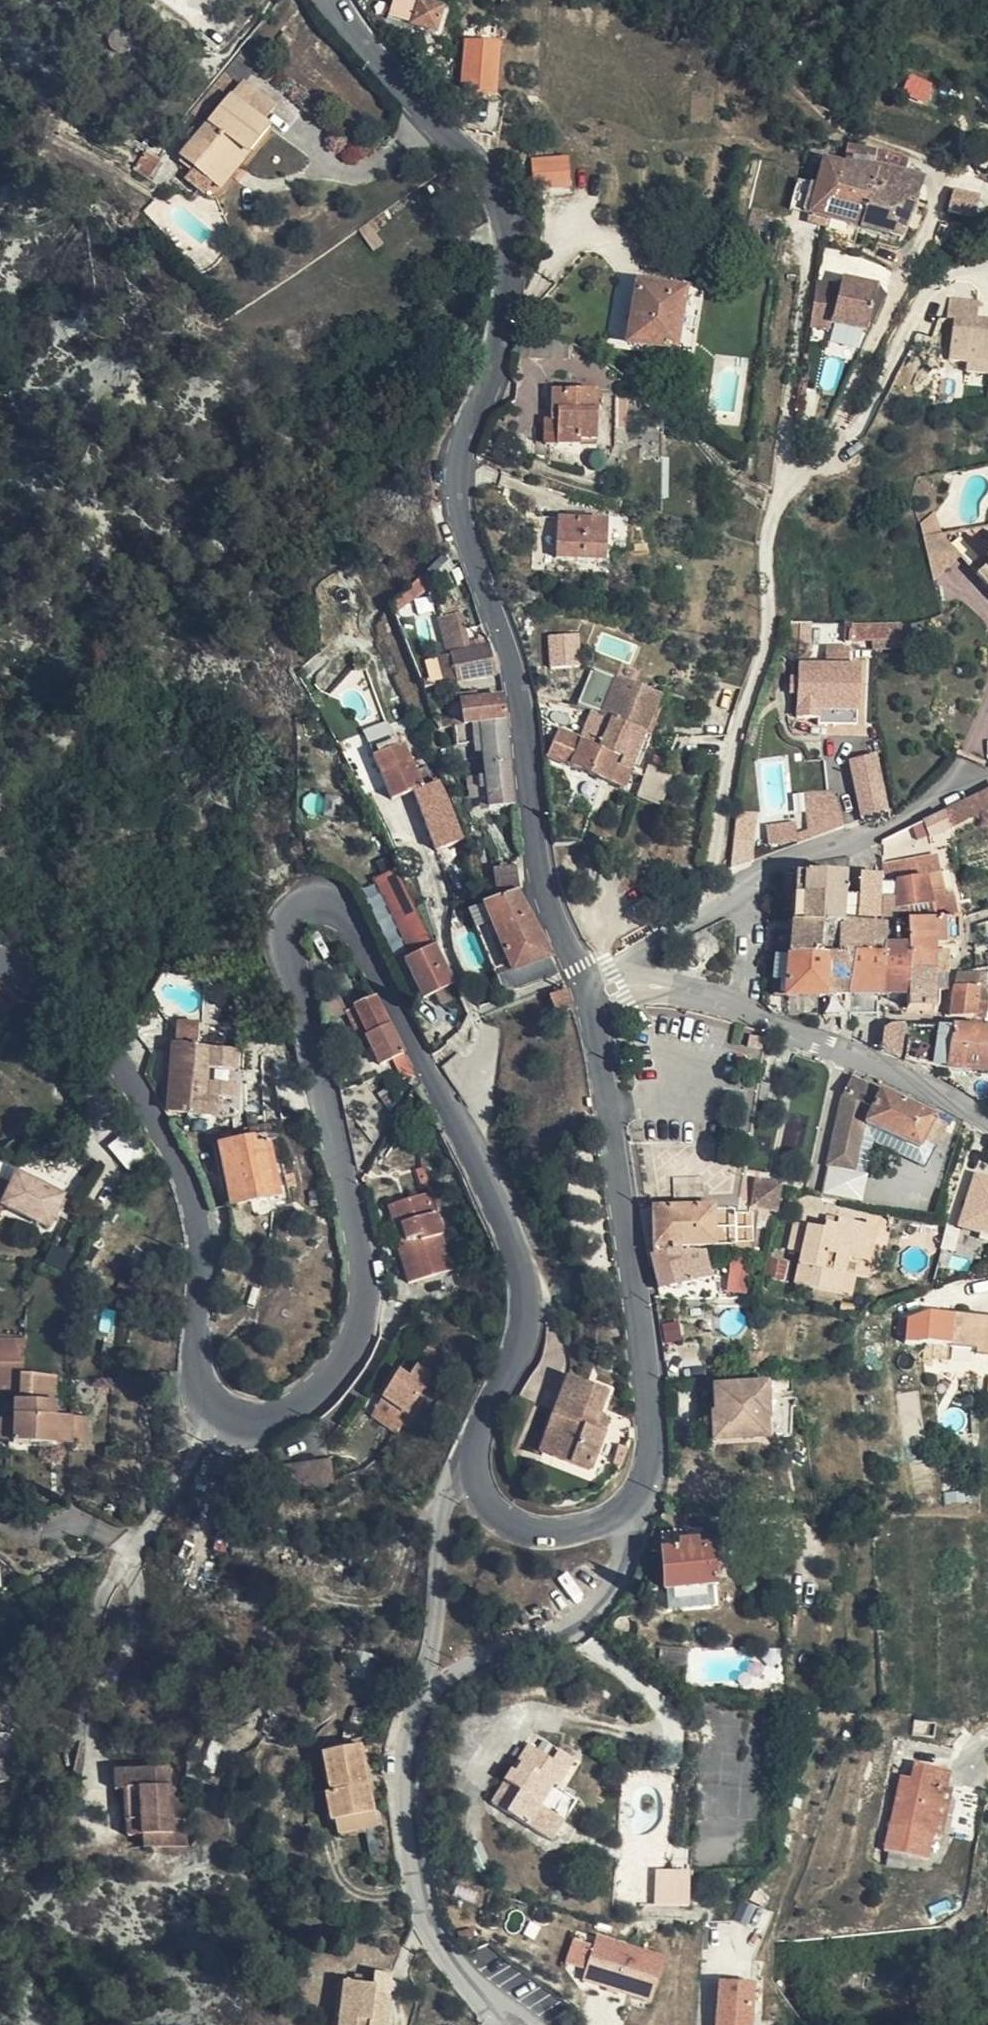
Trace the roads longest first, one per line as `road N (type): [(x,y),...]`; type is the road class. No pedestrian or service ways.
road 1 (tertiary): [(0,963),(88,1028),(155,1117),(194,1218),(199,1372),(228,1412),(263,1415),(323,1383),(348,1353),(364,1312),(366,1264),(281,937),(294,910),(310,904),(339,913),(490,1192),(526,1283),(523,1344),(482,1423),(477,1474)]
road 2 (tertiary): [(584,989),(543,896),(517,684),(453,506),(454,464),(494,362),(509,225),(486,181),(334,0)]
road 3 (tertiary): [(621,1511),(639,1493),(649,1421),(589,1014)]
road 4 (residential): [(429,1716),(411,1770),(432,1938),(506,2024)]
road 5 (residential): [(621,1511),(628,1558),(613,1583),(545,1641),(467,1679),(429,1716)]
road 6 (tertiary): [(987,1125),(739,1008)]
road 7 (residential): [(477,1474),(458,1482),(445,1501),(438,1533),(429,1716)]
road 8 (residential): [(987,778),(758,880)]
road 9 (tertiary): [(477,1474),(498,1513),(526,1525),(556,1529),(621,1511)]
road 10 (residential): [(758,880),(658,947),(639,976)]
road 11 (residential): [(739,1008),(758,880)]

